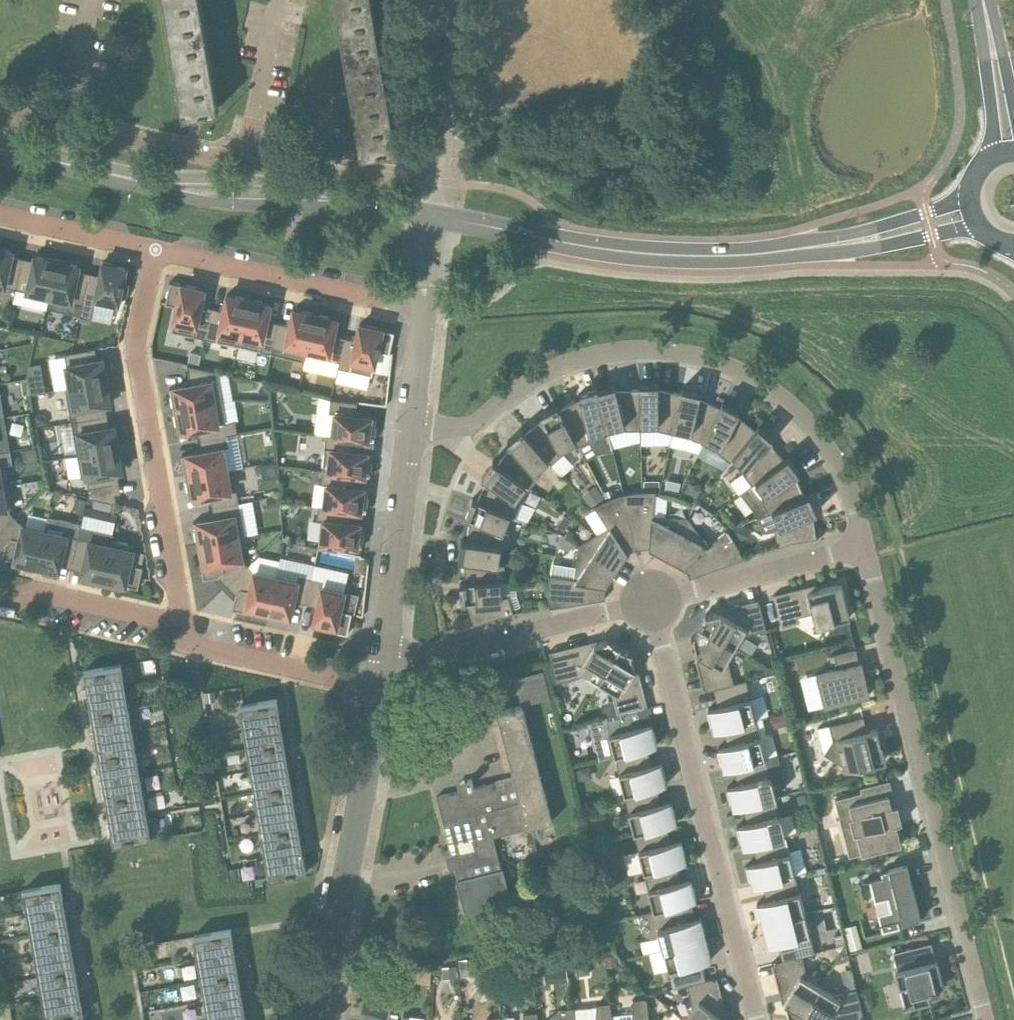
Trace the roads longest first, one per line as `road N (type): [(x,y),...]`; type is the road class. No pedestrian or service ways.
road 1 (residential): [(865,547),(844,478),(811,426),(773,392),(716,361),(655,349),(605,351),(538,375),(475,424),(409,424)]
road 2 (residential): [(984,1019),(865,547)]
road 3 (secondary): [(434,217),(330,197),(177,187),(0,149)]
road 4 (residential): [(754,1019),(648,600)]
road 5 (secondary): [(434,217),(649,255),(741,255),(857,241)]
road 6 (residential): [(190,648),(136,344),(156,252)]
road 7 (residential): [(320,1019),(379,691)]
road 8 (residential): [(383,664),(648,600)]
road 9 (residential): [(423,307),(156,252)]
road 10 (residential): [(383,664),(409,424)]
road 11 (residential): [(648,600),(865,547)]
road 12 (residential): [(190,648),(161,616),(60,595),(0,598)]
road 13 (residential): [(379,691),(190,648)]
road 14 (unclassified): [(437,182),(442,0)]
road 15 (residential): [(239,148),(208,157),(67,127)]
road 16 (residential): [(156,252),(0,215)]
road 17 (residential): [(239,148),(251,130),(278,0)]
road 18 (primary): [(988,14),(996,158)]
road 19 (residential): [(67,127),(93,0)]
road 20 (secondary): [(857,241),(887,246),(978,223)]
road 21 (secondary): [(971,200),(857,241)]

